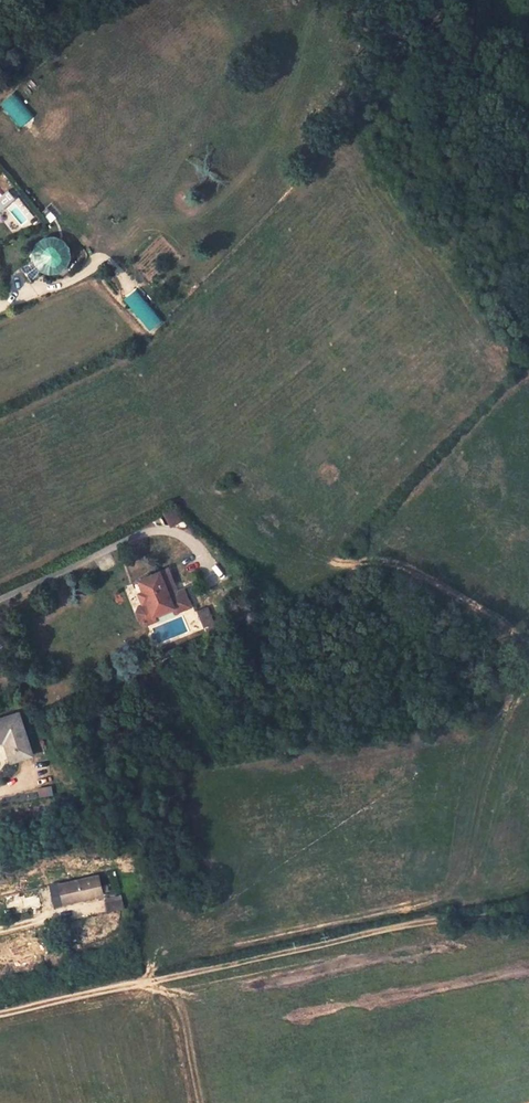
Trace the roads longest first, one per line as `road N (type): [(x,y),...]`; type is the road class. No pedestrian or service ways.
road 1 (track): [(528,910),(0,1012)]

